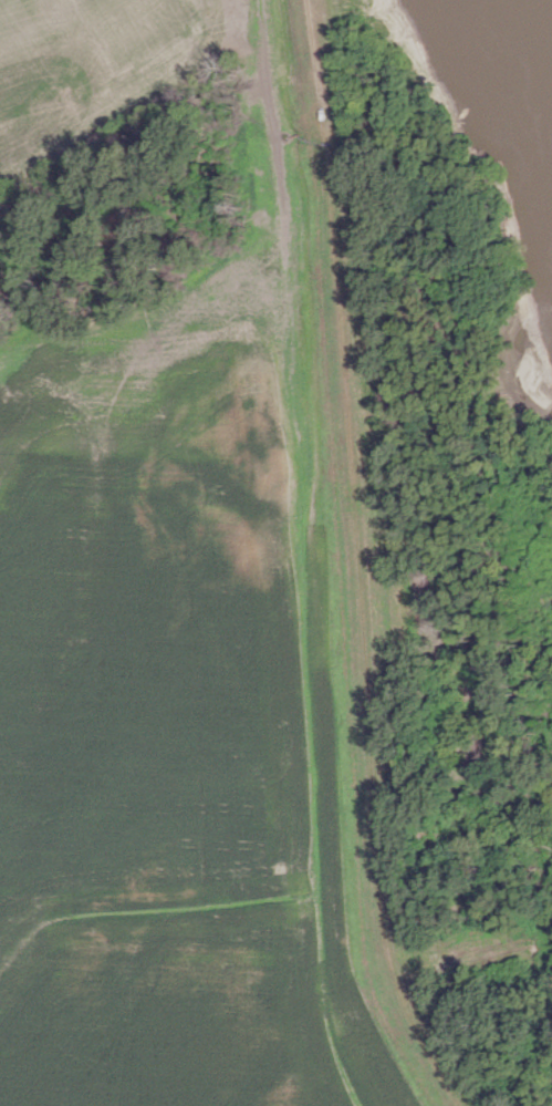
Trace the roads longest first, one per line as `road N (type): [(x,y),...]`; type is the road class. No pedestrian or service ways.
road 1 (track): [(457,1105),(406,1011),(381,896),(347,382),(311,0)]

